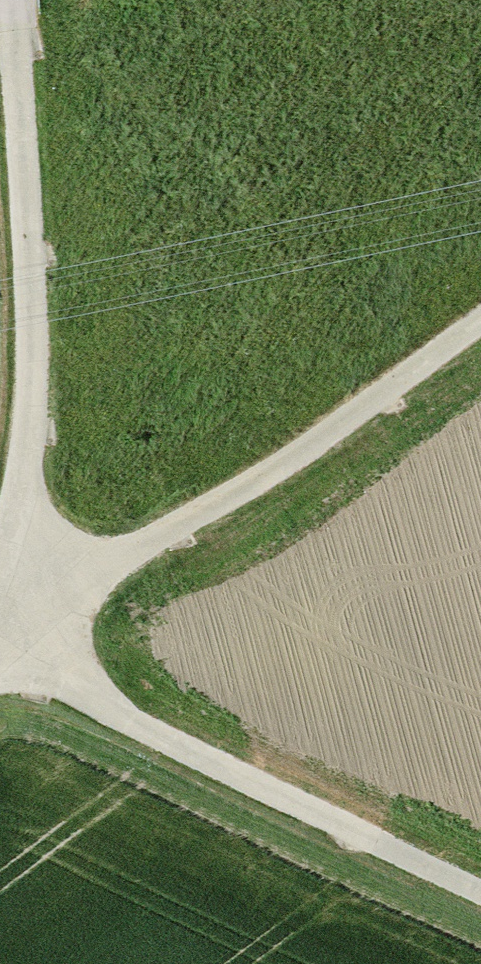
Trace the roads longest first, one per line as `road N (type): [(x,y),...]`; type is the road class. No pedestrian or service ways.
road 1 (track): [(12,0),(30,293),(26,617)]
road 2 (track): [(480,320),(300,451),(131,550),(0,641)]
road 3 (track): [(480,893),(116,712),(49,652),(26,617)]

